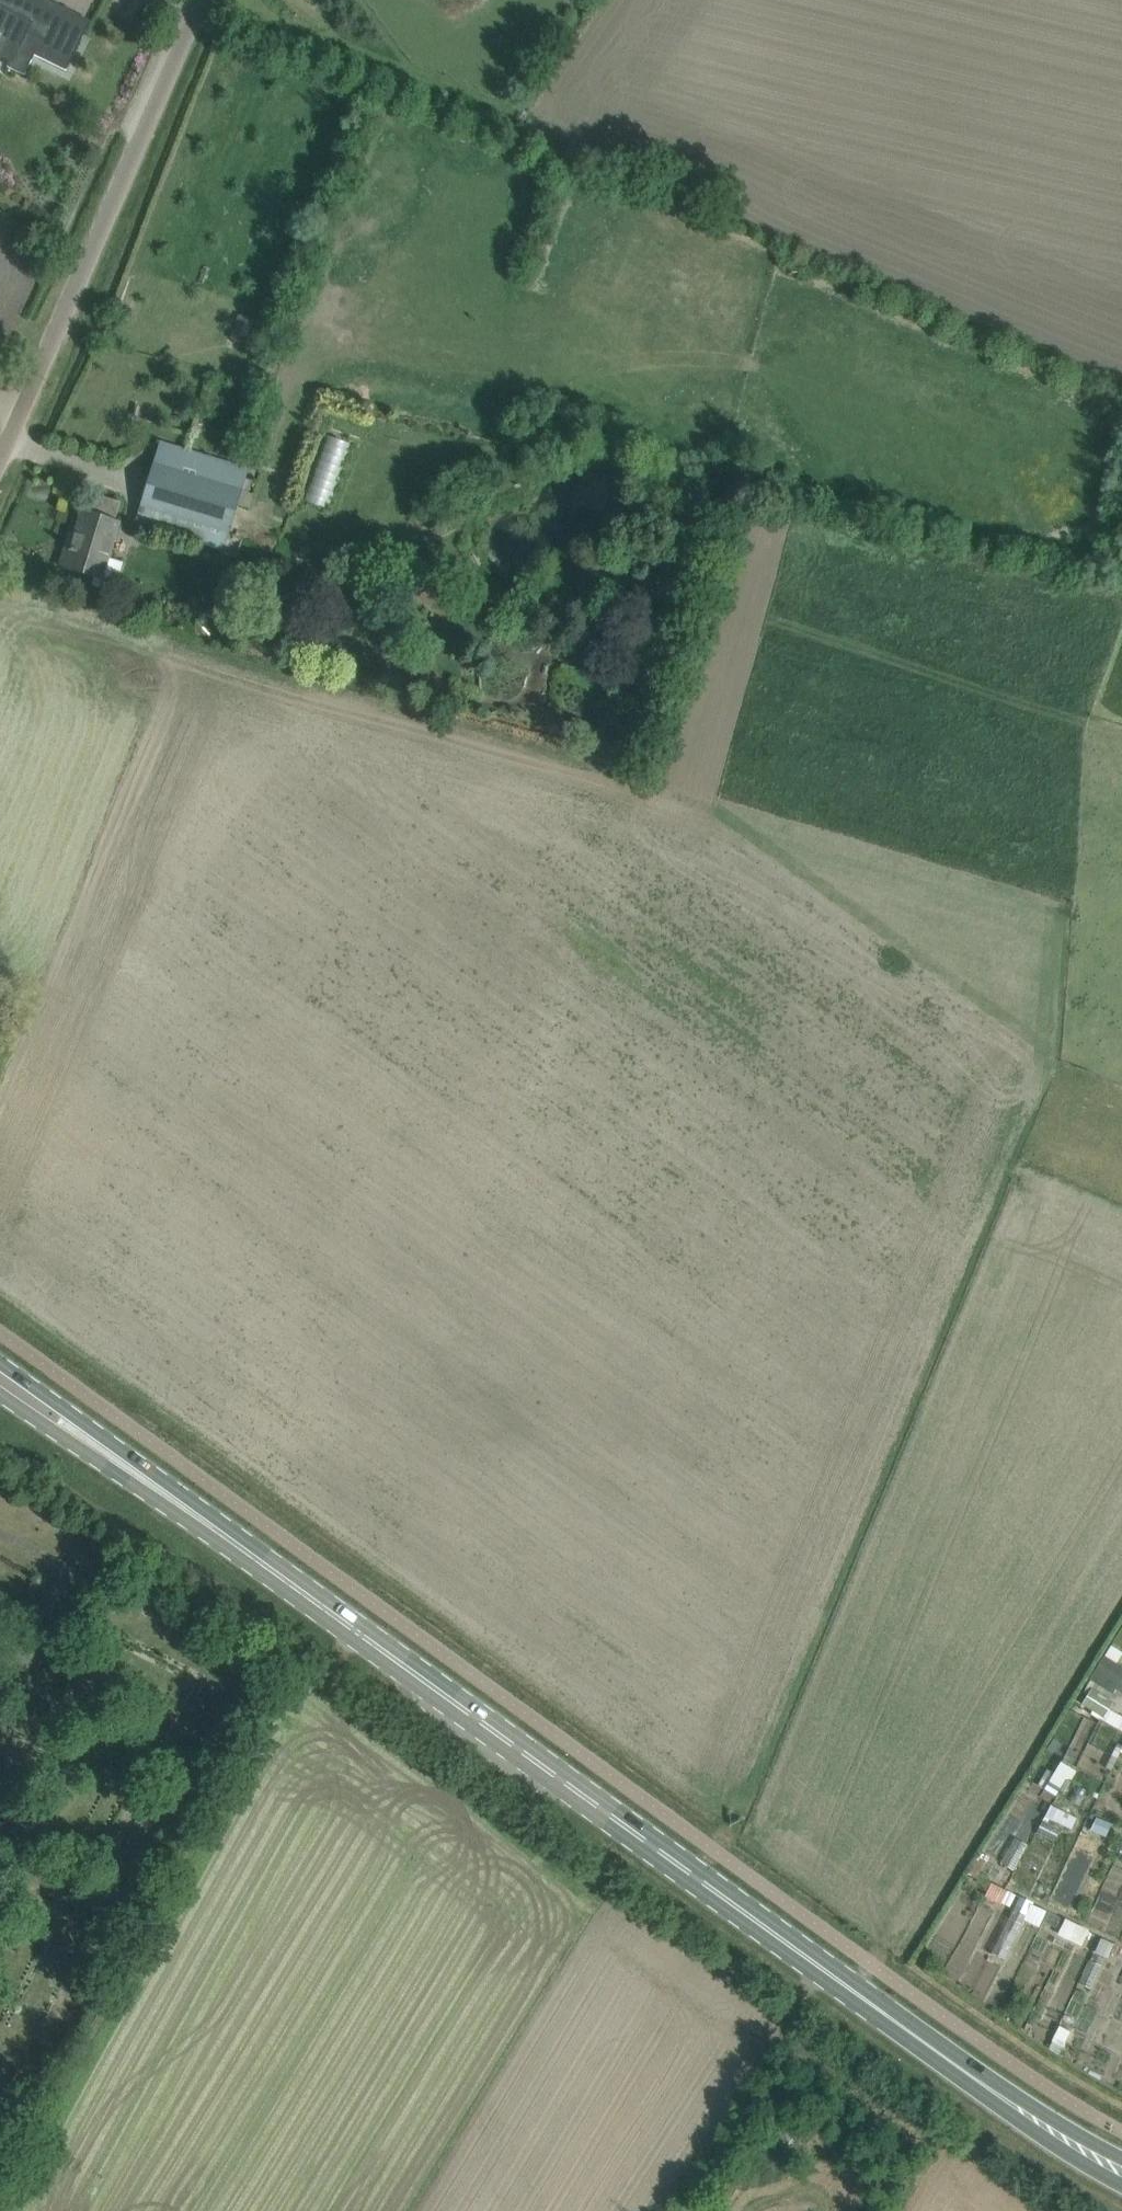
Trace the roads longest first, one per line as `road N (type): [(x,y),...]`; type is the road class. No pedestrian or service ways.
road 1 (primary): [(1121,2171),(950,2060),(89,1441)]
road 2 (unclassified): [(0,451),(197,0)]

